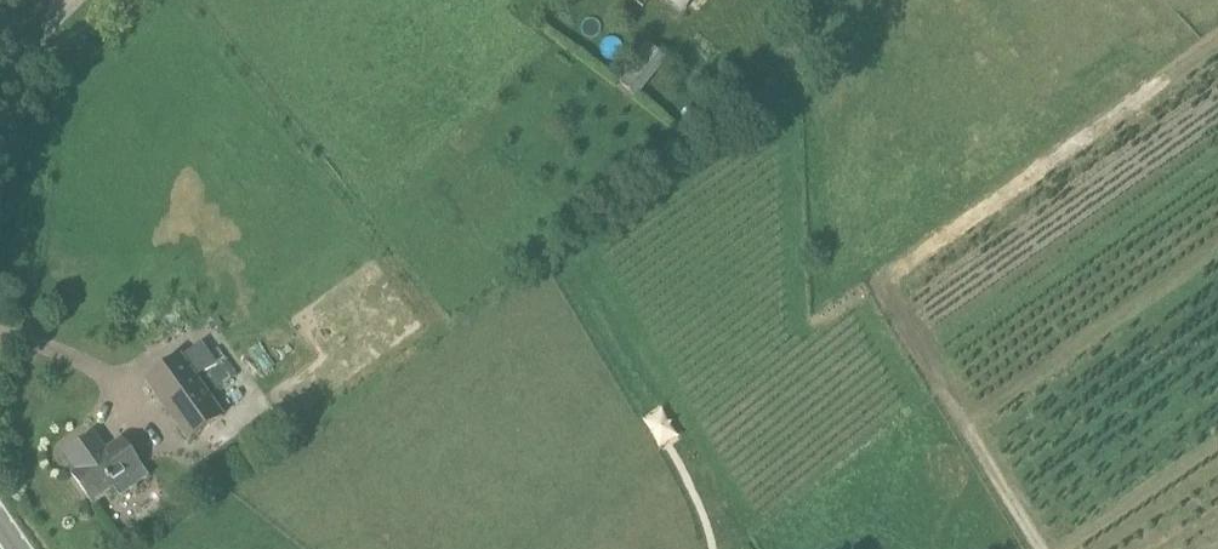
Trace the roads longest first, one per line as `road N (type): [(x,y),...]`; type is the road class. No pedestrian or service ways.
road 1 (unclassified): [(0,143),(16,0)]

